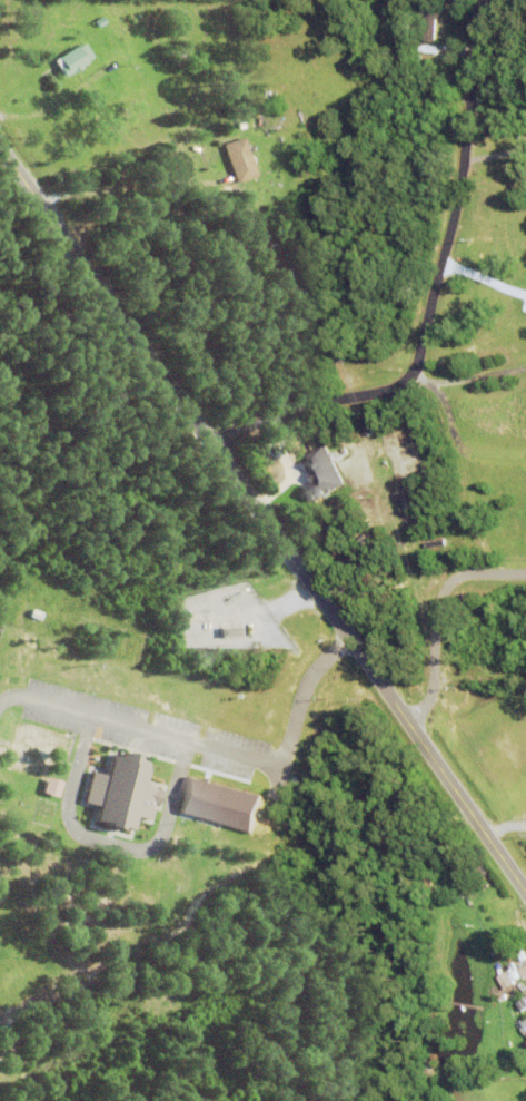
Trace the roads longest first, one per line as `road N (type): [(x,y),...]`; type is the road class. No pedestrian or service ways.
road 1 (tertiary): [(525,890),(0,142)]
road 2 (residential): [(212,441),(388,389),(416,372),(465,177),(484,0)]
road 3 (residential): [(416,372),(446,414),(465,523),(500,576)]
road 4 (residential): [(500,576),(467,574),(446,588),(441,684)]
road 5 (residential): [(525,679),(441,684),(428,711),(410,725)]

